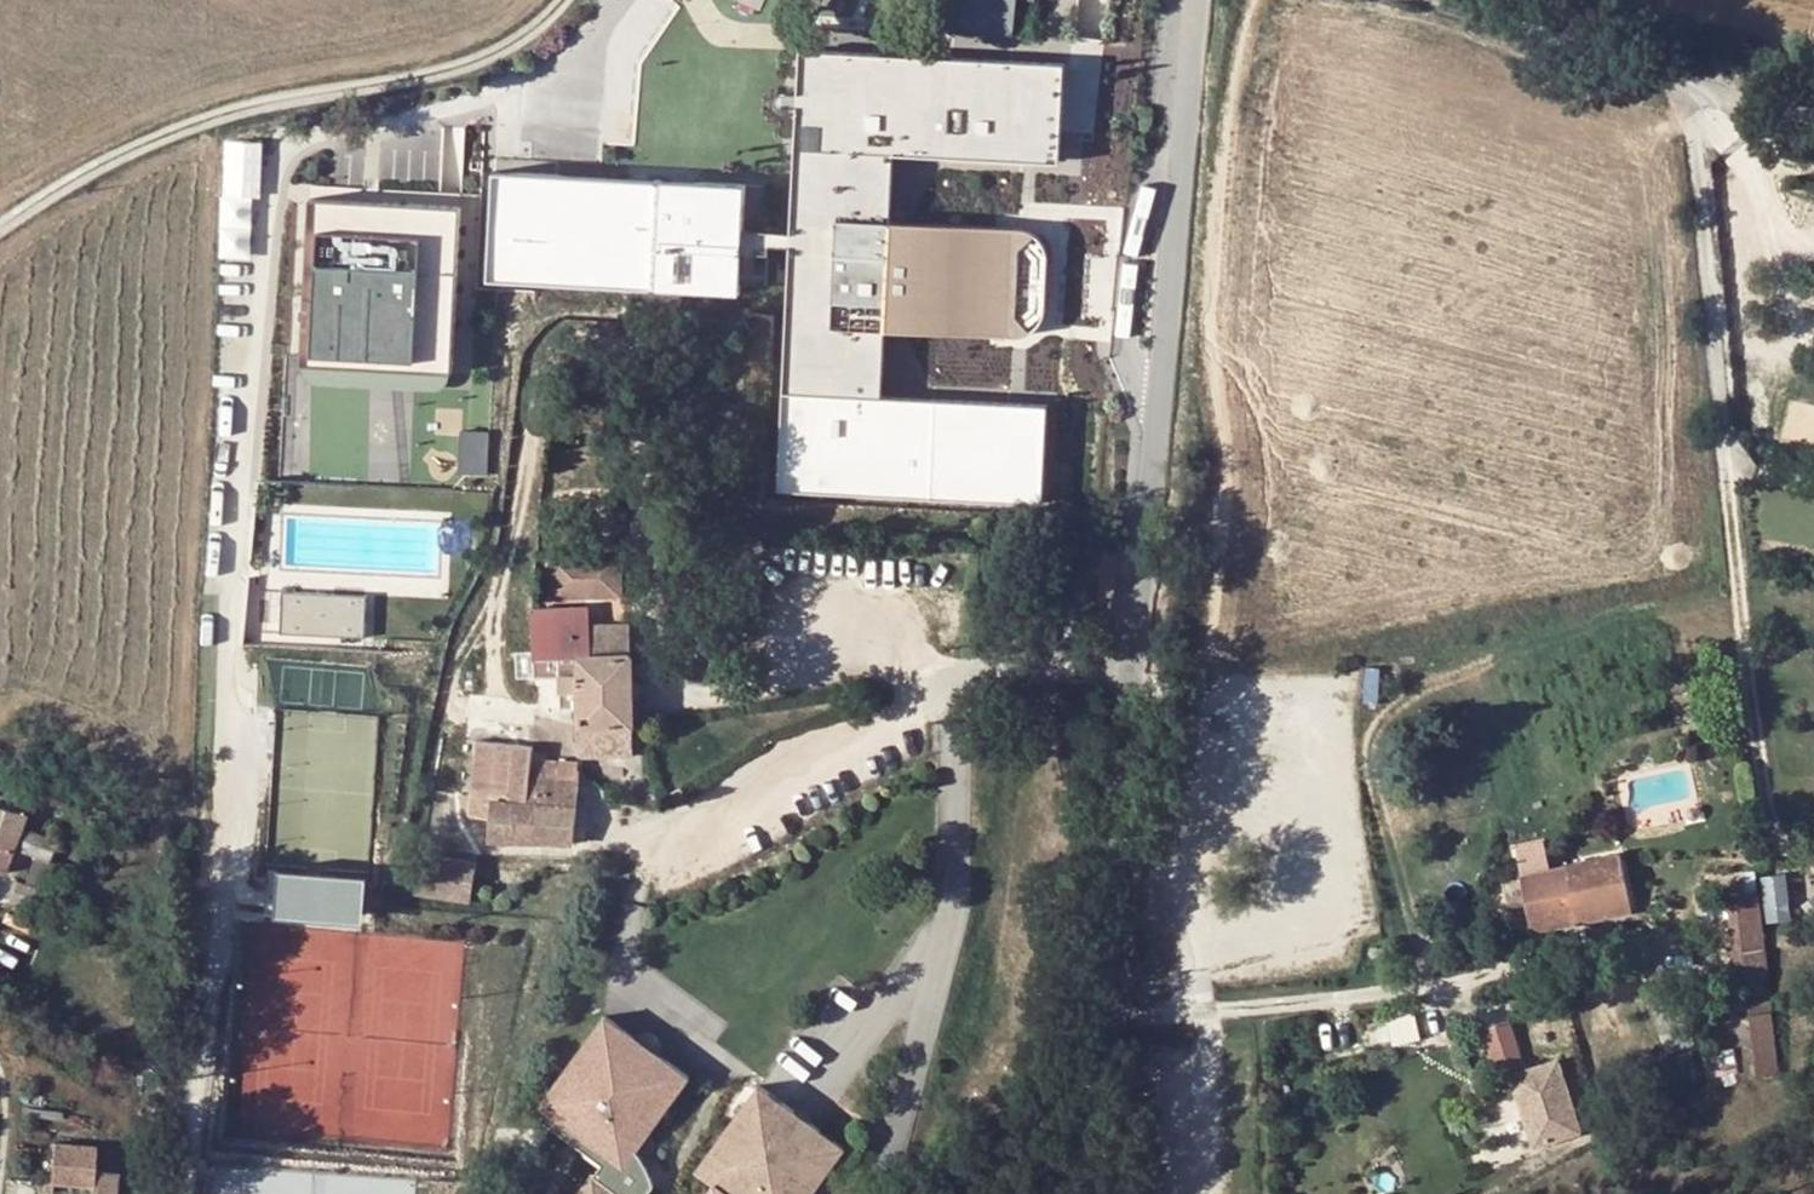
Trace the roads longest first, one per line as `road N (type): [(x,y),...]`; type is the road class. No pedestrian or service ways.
road 1 (tertiary): [(1088,1193),(1118,961),(1196,0)]
road 2 (track): [(1198,681),(1213,620),(1215,324),(1240,78),(1259,0)]
road 3 (track): [(0,229),(149,139),(258,104),(451,71),(503,48),(565,0)]
road 4 (track): [(1813,126),(1425,0)]

